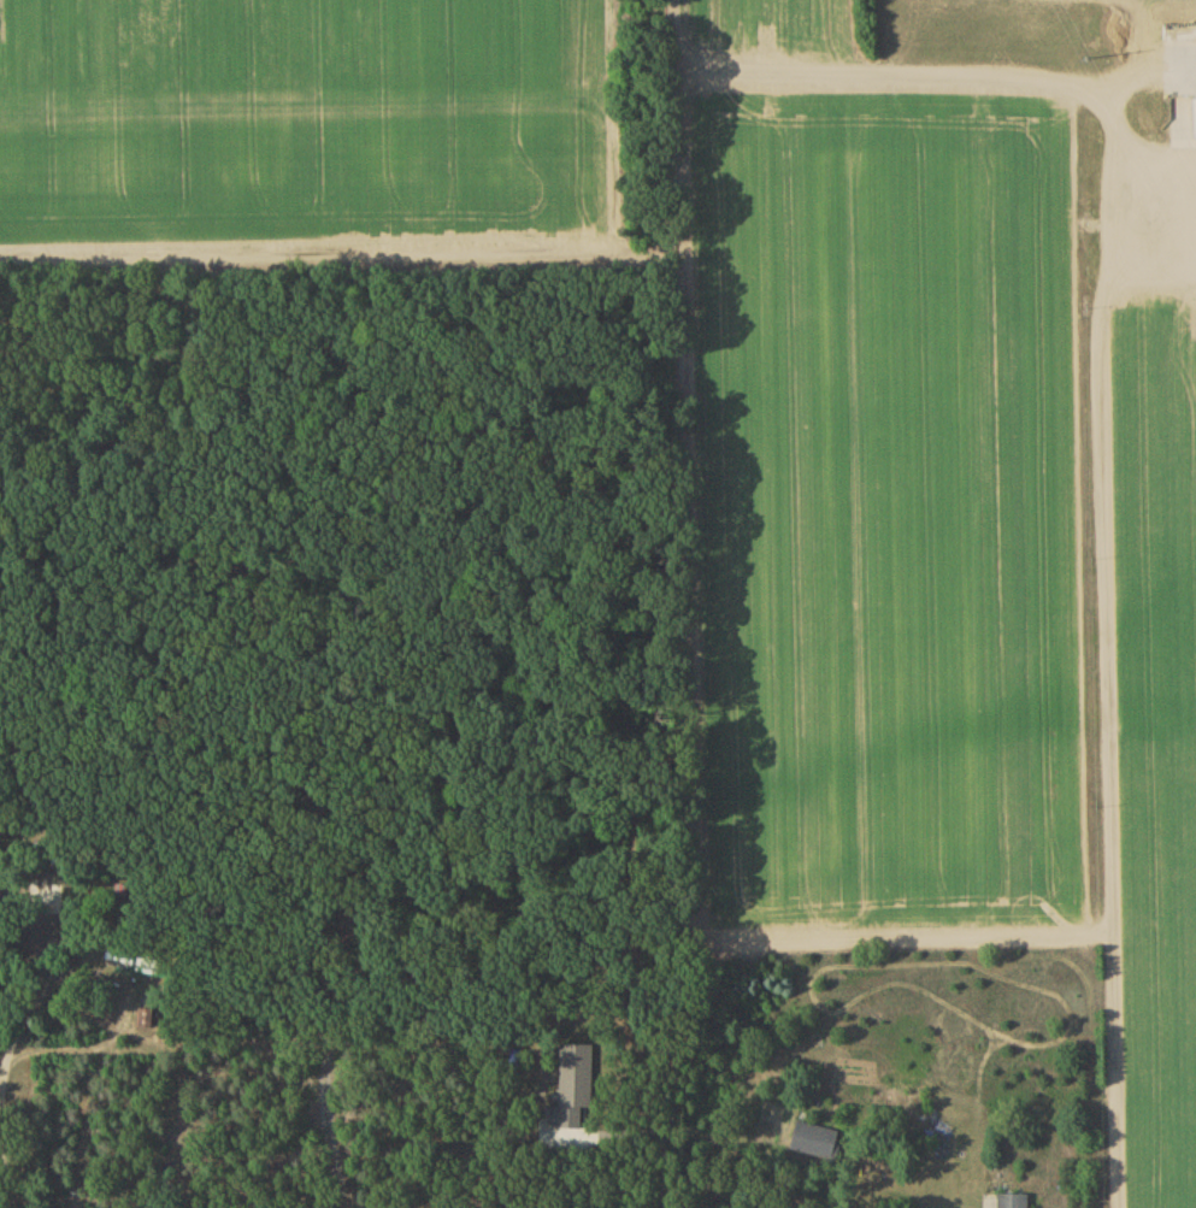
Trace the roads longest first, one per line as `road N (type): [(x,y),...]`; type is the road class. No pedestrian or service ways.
road 1 (track): [(0,266),(640,254),(670,247),(677,226),(677,98),(694,77),(725,69),(1013,72),(1089,88),(1119,107),(1120,273)]

